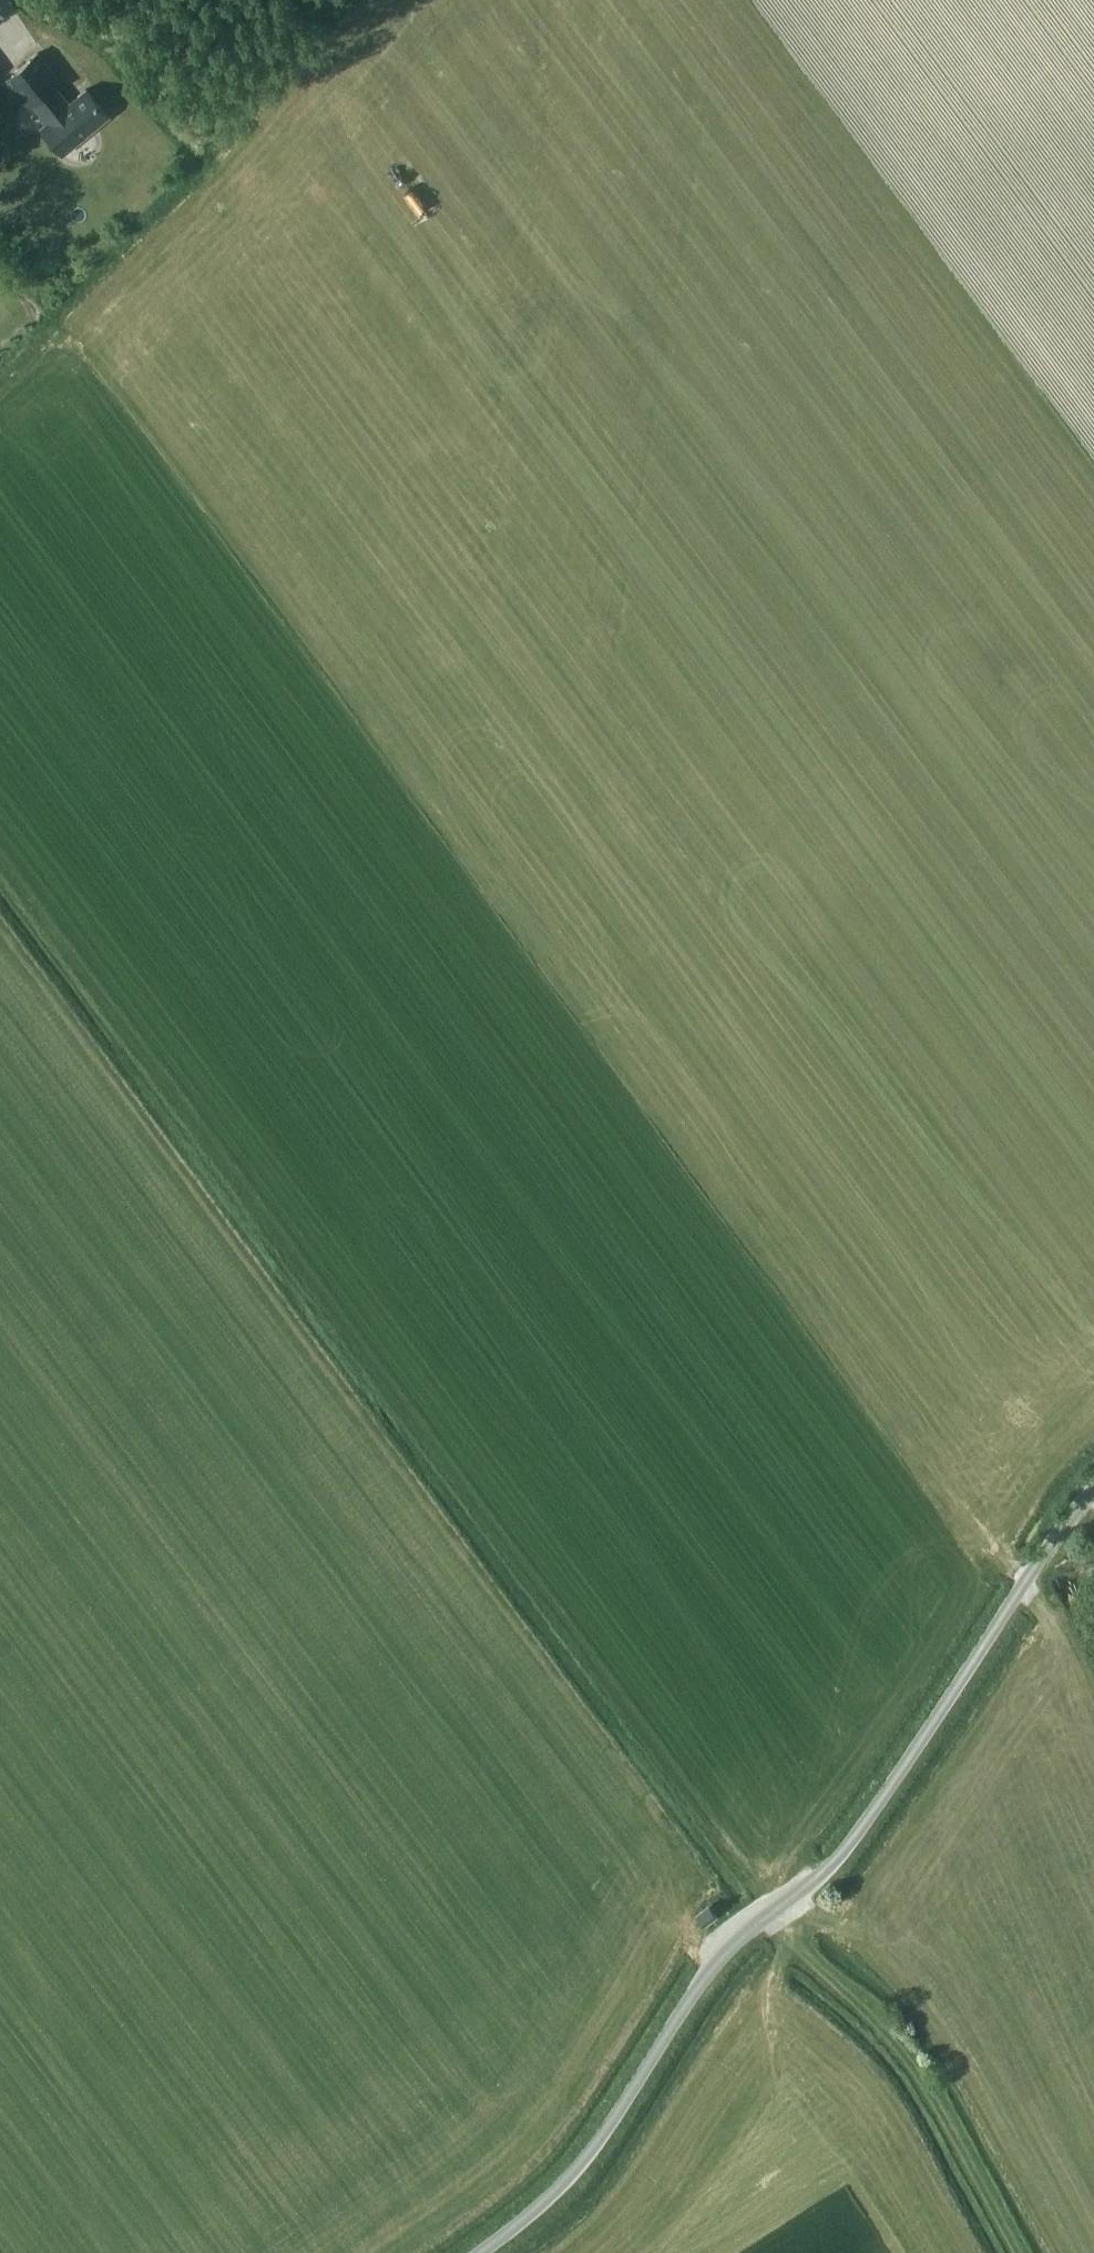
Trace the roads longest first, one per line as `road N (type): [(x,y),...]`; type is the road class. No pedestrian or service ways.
road 1 (unclassified): [(487,2252),(562,2192),(744,1930),(809,1890),(855,1840),(1024,1580),(1093,1494)]
road 2 (track): [(1014,2252),(922,2077),(873,2008),(802,1950),(777,1911)]

